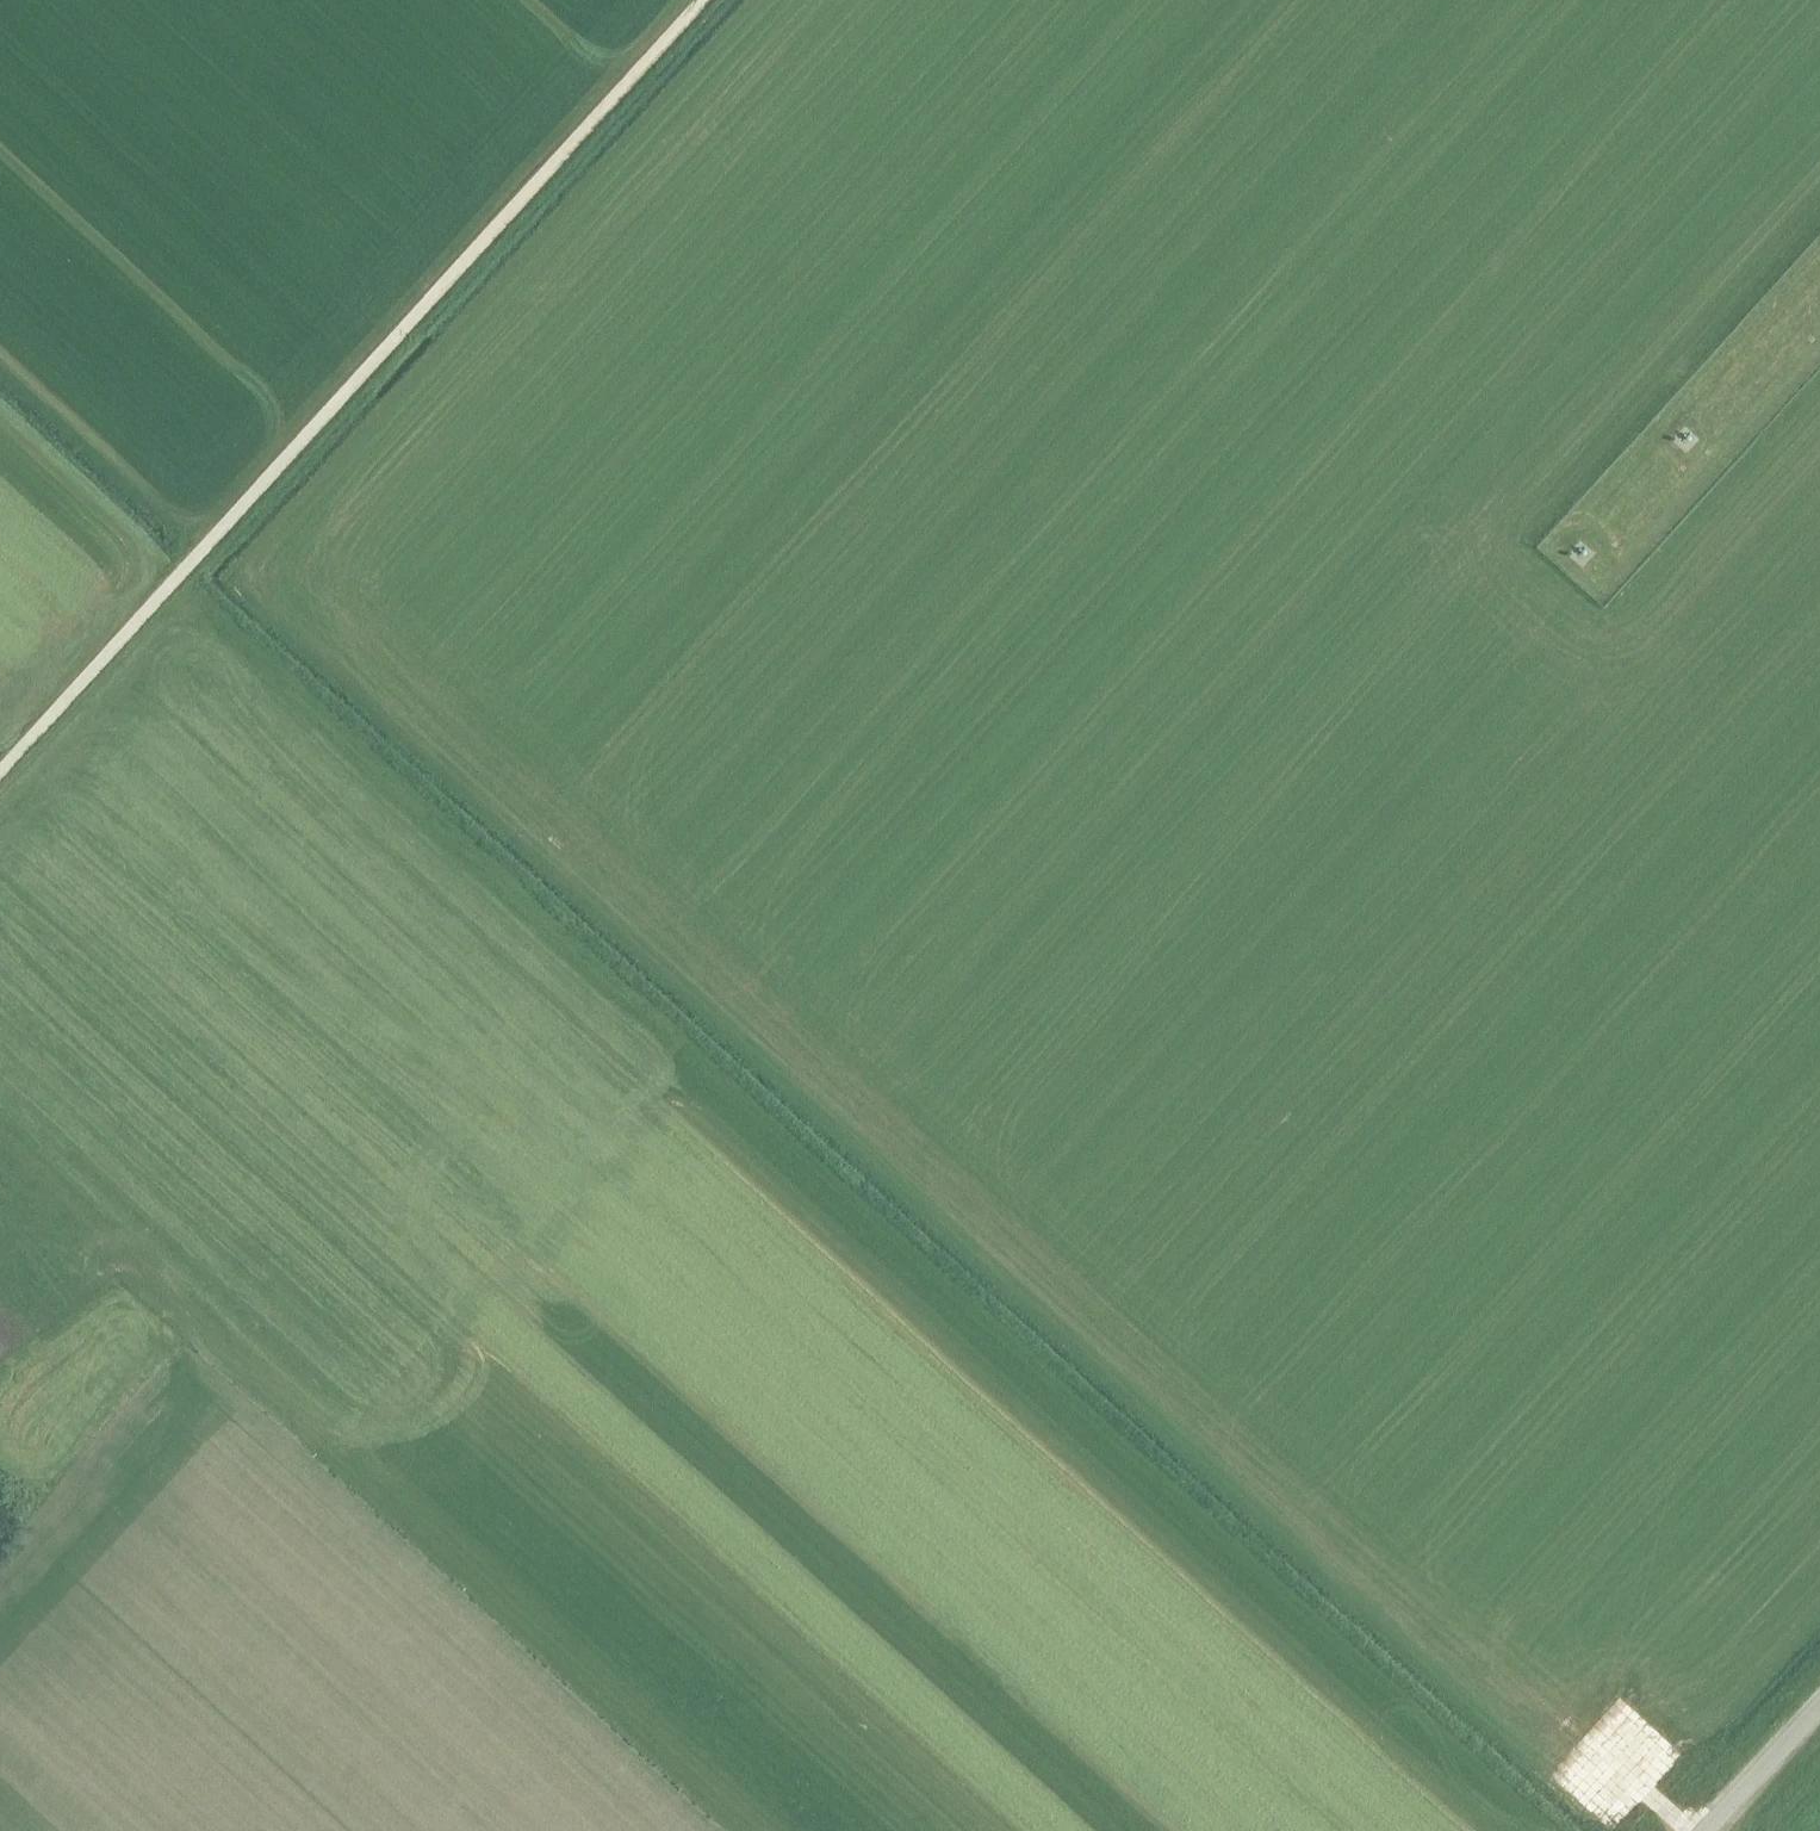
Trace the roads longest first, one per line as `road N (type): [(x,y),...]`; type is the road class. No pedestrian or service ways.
road 1 (track): [(708,0),(0,780)]
road 2 (track): [(1615,581),(1819,355)]
road 3 (unclassified): [(1704,1830),(1819,1706)]

